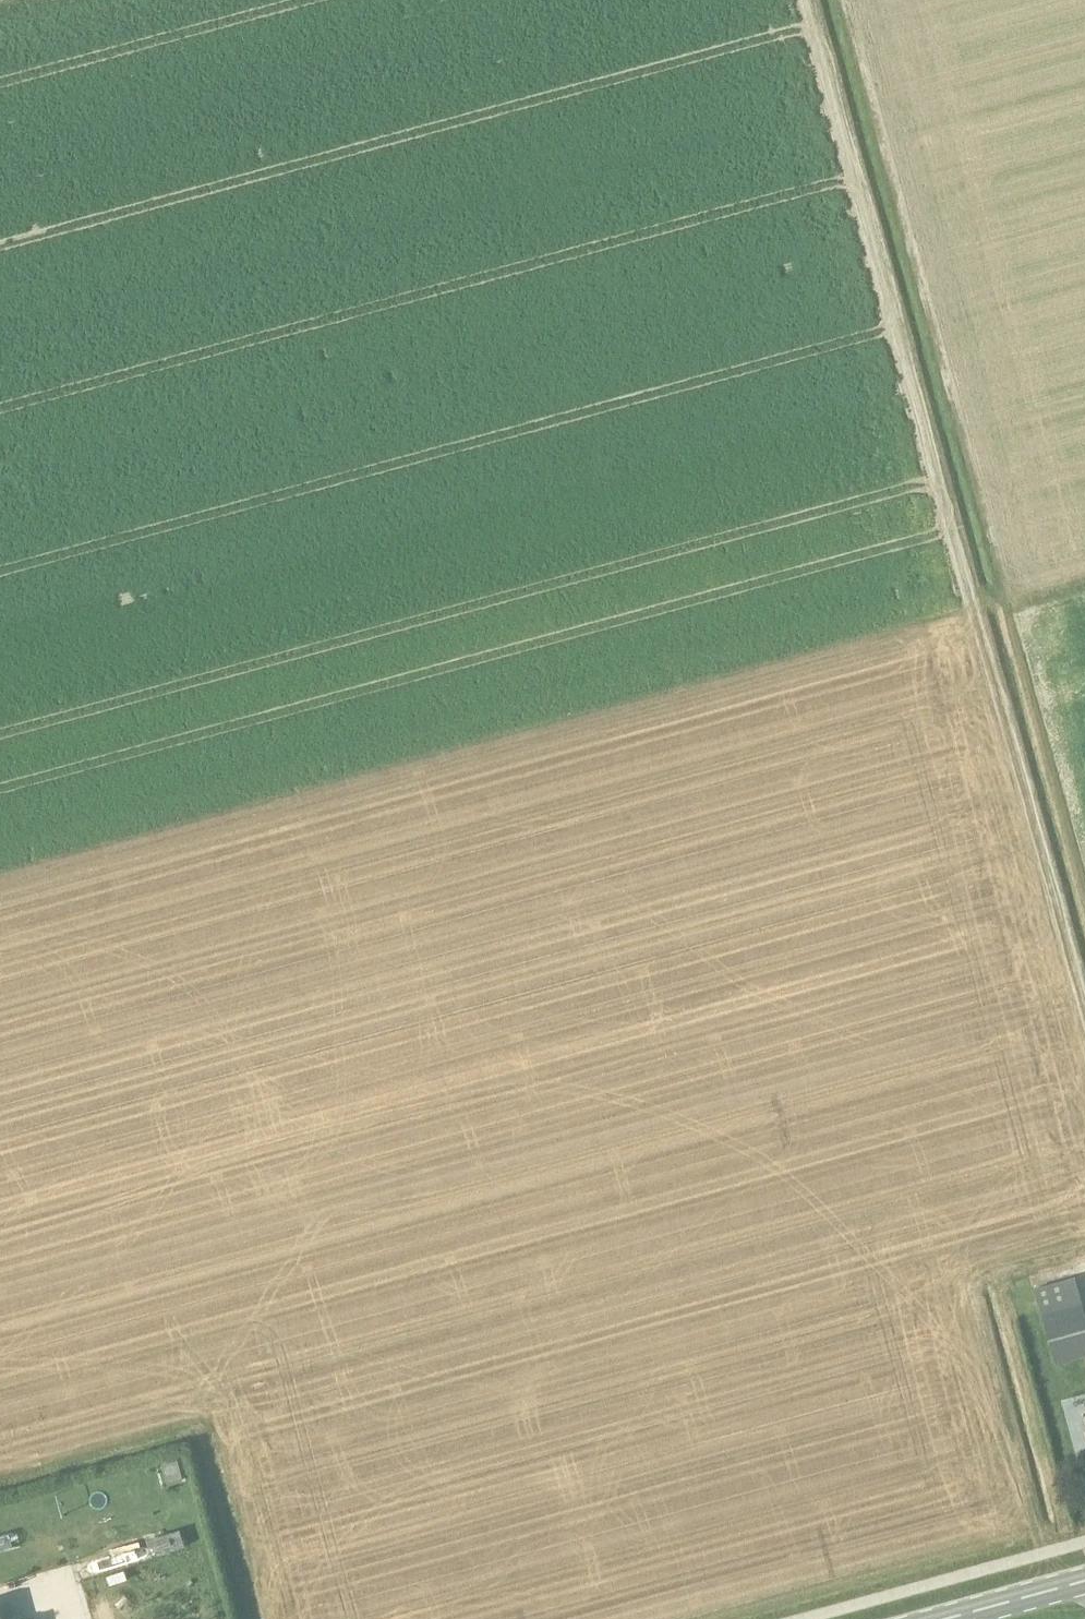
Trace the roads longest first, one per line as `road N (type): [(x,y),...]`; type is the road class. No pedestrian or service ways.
road 1 (primary): [(946,1618),(1084,1581)]

